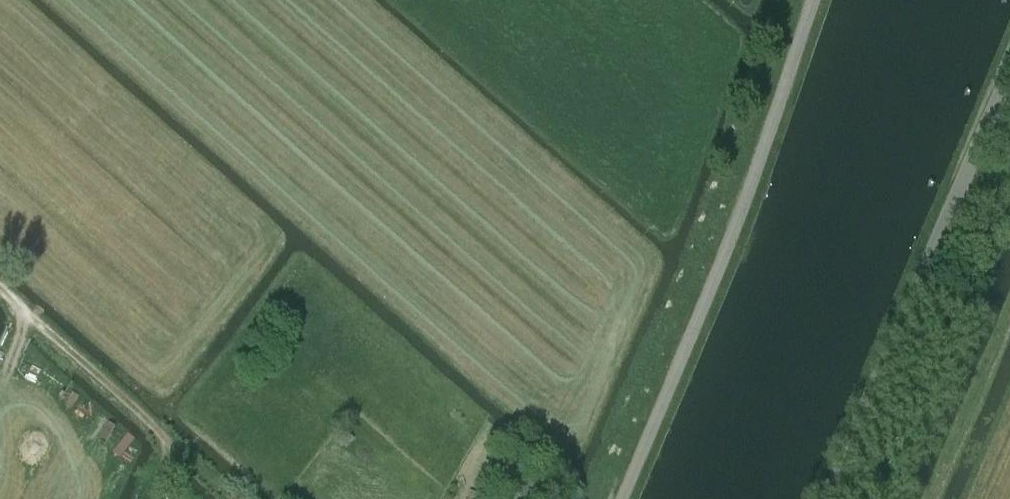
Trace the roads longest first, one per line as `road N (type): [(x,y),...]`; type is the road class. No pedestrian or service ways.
road 1 (unclassified): [(625,498),(811,0)]
road 2 (unclassified): [(830,498),(1009,74)]
road 3 (track): [(167,444),(0,291)]

